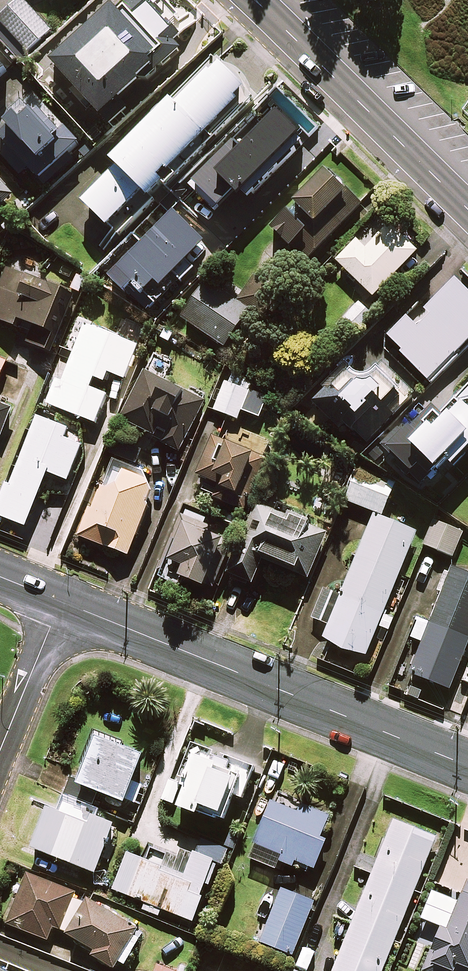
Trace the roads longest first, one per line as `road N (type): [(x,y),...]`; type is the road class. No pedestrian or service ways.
road 1 (tertiary): [(467,766),(61,602)]
road 2 (tertiary): [(255,0),(467,211)]
road 3 (residential): [(0,754),(61,602)]

